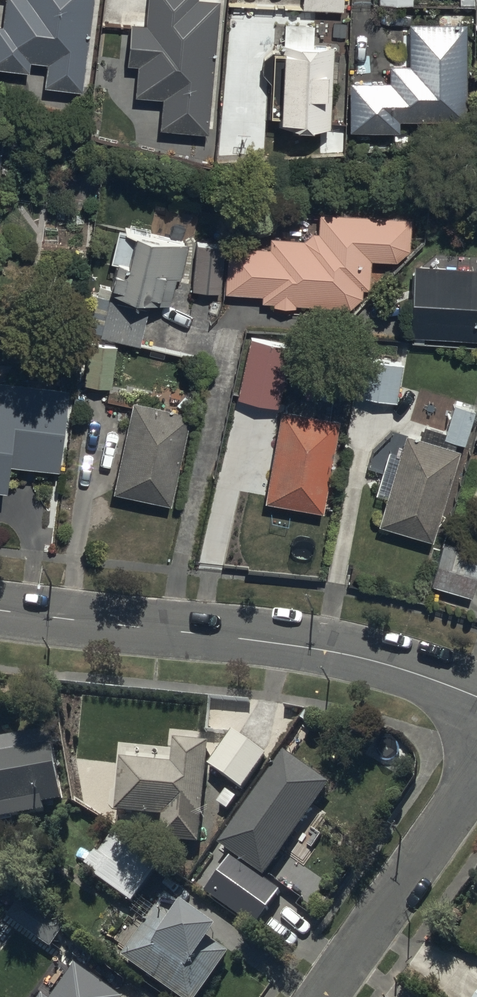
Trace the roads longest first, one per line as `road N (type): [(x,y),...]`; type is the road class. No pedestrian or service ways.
road 1 (tertiary): [(0,612),(322,650),(476,695)]
road 2 (residential): [(322,996),(476,777)]

